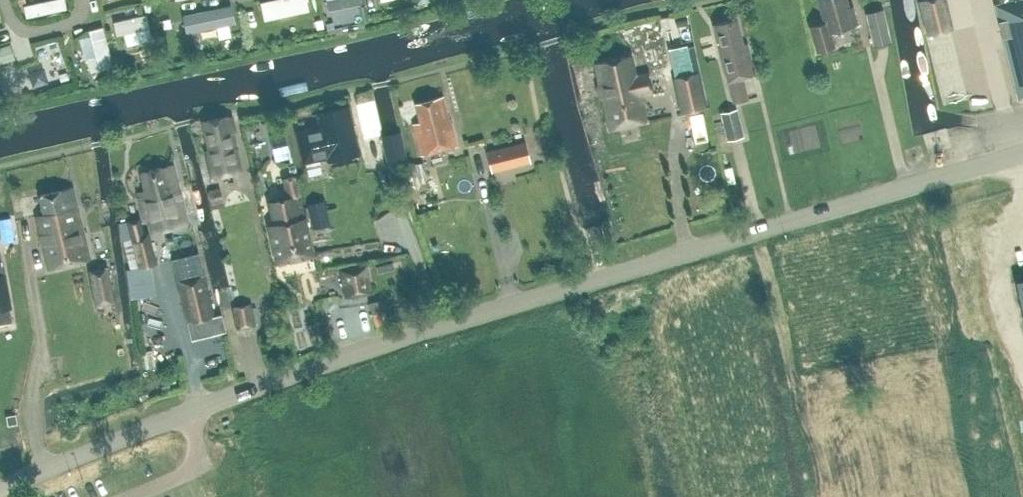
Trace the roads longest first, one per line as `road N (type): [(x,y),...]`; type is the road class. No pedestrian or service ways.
road 1 (tertiary): [(0,487),(186,411),(534,295),(1022,150)]

